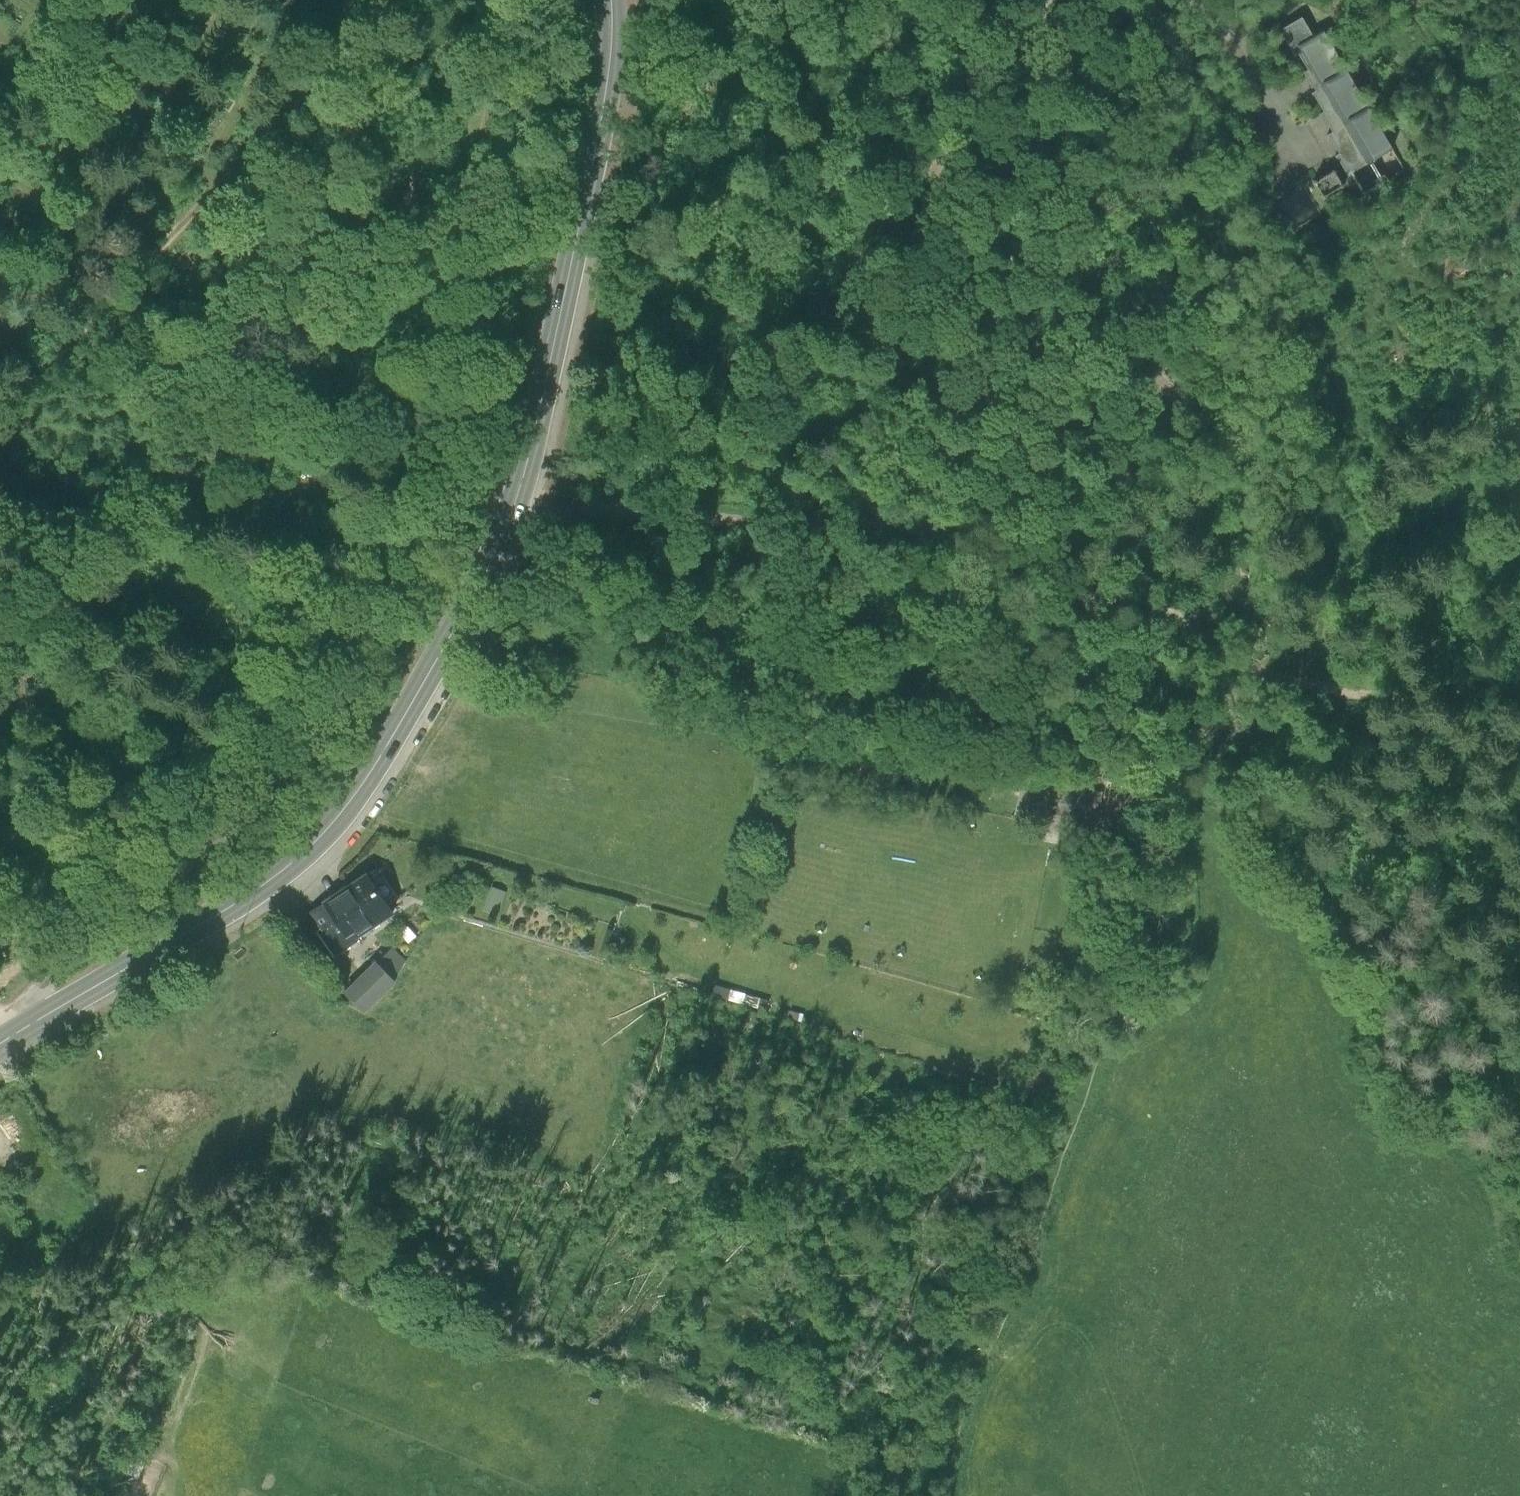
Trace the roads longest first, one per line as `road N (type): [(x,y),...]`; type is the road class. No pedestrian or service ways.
road 1 (secondary): [(611,0),(608,86),(541,394),(480,569),(379,764),(296,860),(0,1043)]
road 2 (track): [(1519,687),(1411,696),(1293,680),(1202,640),(1148,602),(899,524),(542,512),(506,500)]
road 3 (track): [(1202,640),(1200,771),(1180,935),(1110,1048),(1067,1146),(1033,1264),(986,1359),(941,1495)]
road 4 (track): [(1154,292),(1144,233),(1070,91),(1041,15),(1052,0)]

